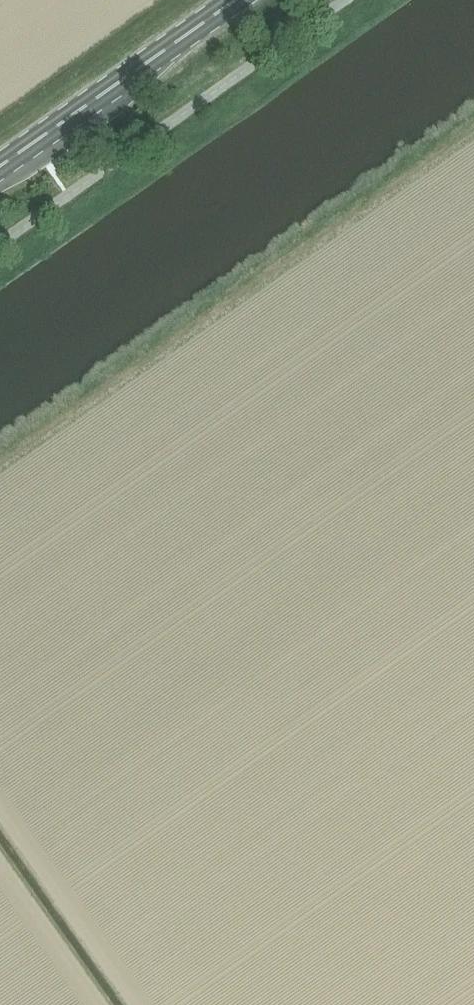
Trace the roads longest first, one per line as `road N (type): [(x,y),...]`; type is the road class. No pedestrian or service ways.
road 1 (primary): [(0,169),(239,0)]

